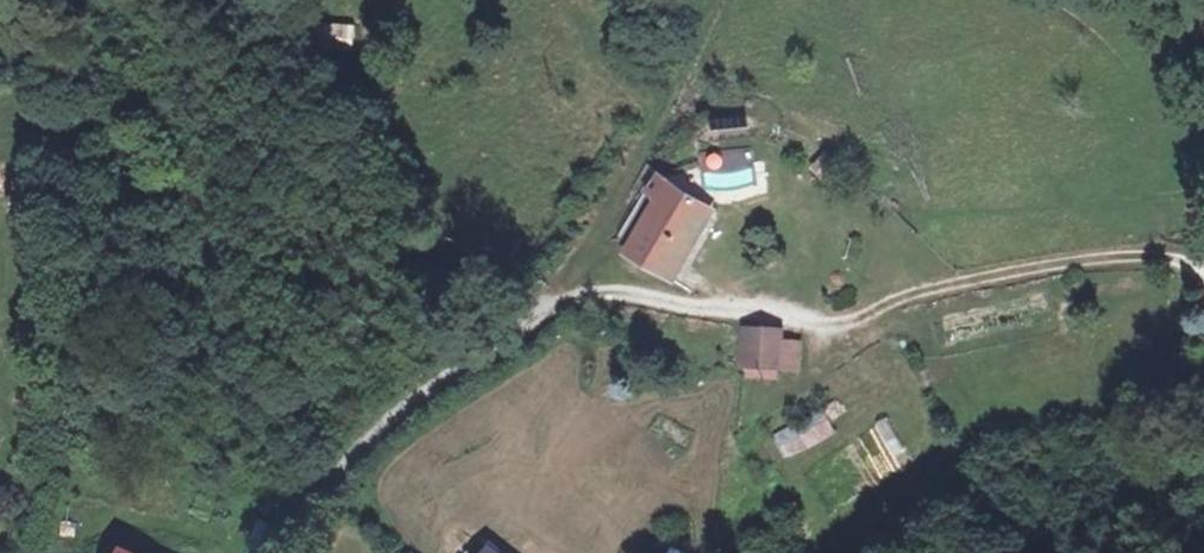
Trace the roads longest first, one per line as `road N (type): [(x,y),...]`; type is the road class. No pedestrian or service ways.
road 1 (unclassified): [(545,307),(421,397),(345,468),(284,552)]
road 2 (unclassified): [(545,307),(596,294),(648,296),(835,326)]

